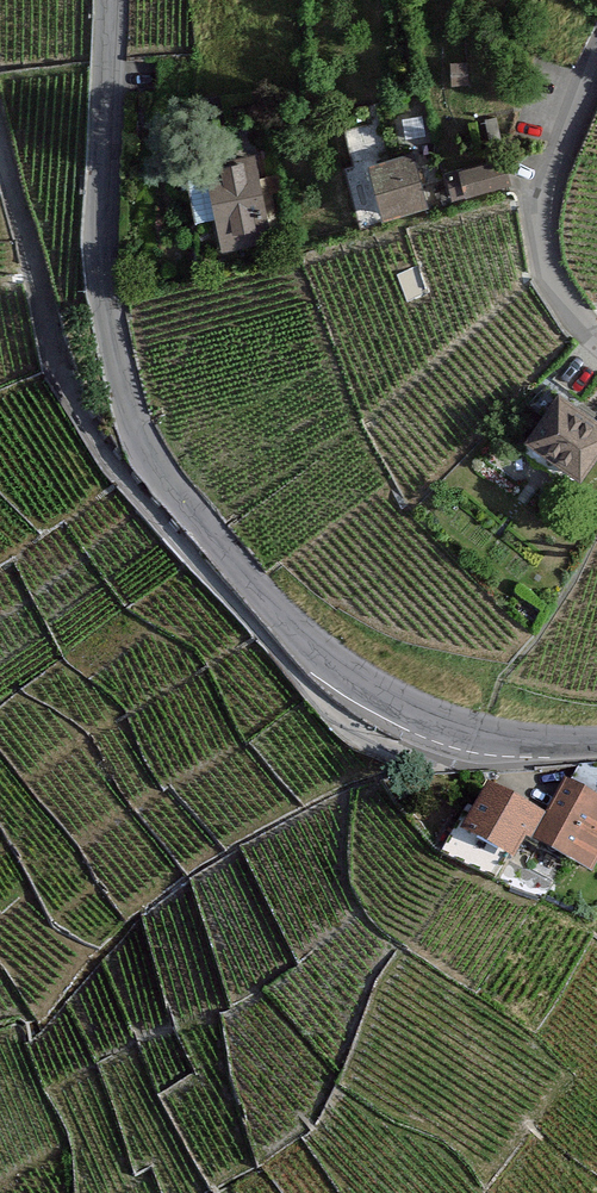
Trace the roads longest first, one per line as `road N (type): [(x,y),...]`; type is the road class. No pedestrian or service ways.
road 1 (tertiary): [(596,739),(473,735),(369,696),(240,568),(145,450),(103,275),(108,0)]
road 2 (track): [(0,145),(59,367),(105,454),(165,533),(338,722),(372,747),(432,756),(473,735)]
road 3 (residential): [(596,61),(543,186),(552,268),(596,343)]

